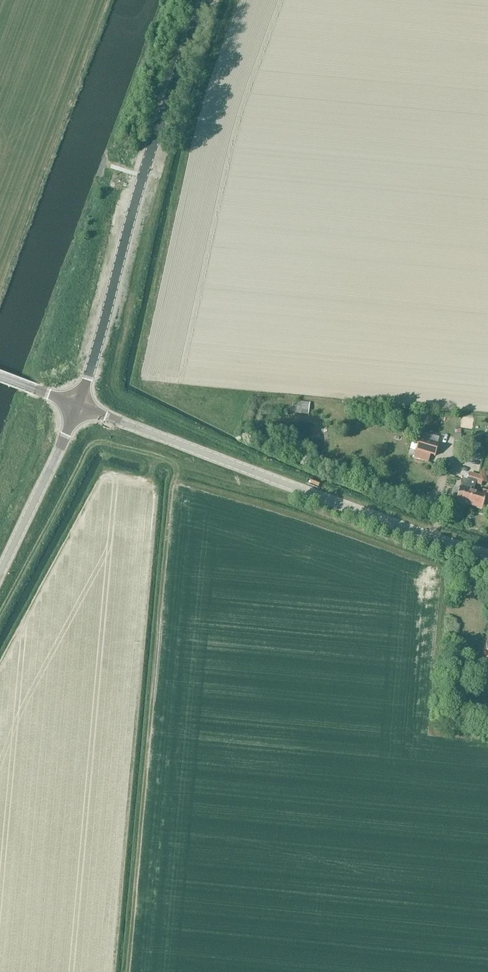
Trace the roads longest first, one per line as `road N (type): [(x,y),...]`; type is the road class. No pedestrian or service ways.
road 1 (tertiary): [(487,556),(79,411)]
road 2 (unclassified): [(79,411),(154,125),(202,0)]
road 3 (unclassified): [(0,576),(79,411)]

